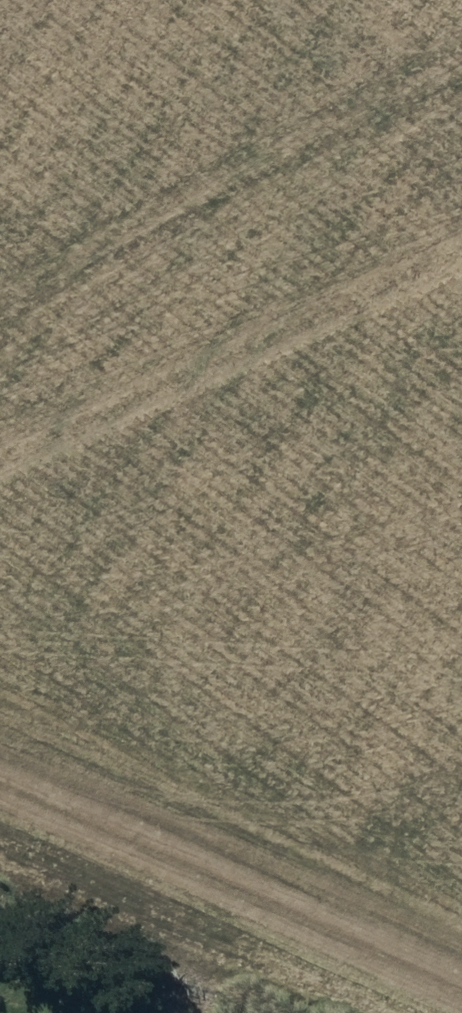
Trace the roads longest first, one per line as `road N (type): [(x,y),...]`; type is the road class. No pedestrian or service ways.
road 1 (residential): [(461,649),(0,441)]
road 2 (residential): [(118,0),(0,261)]

